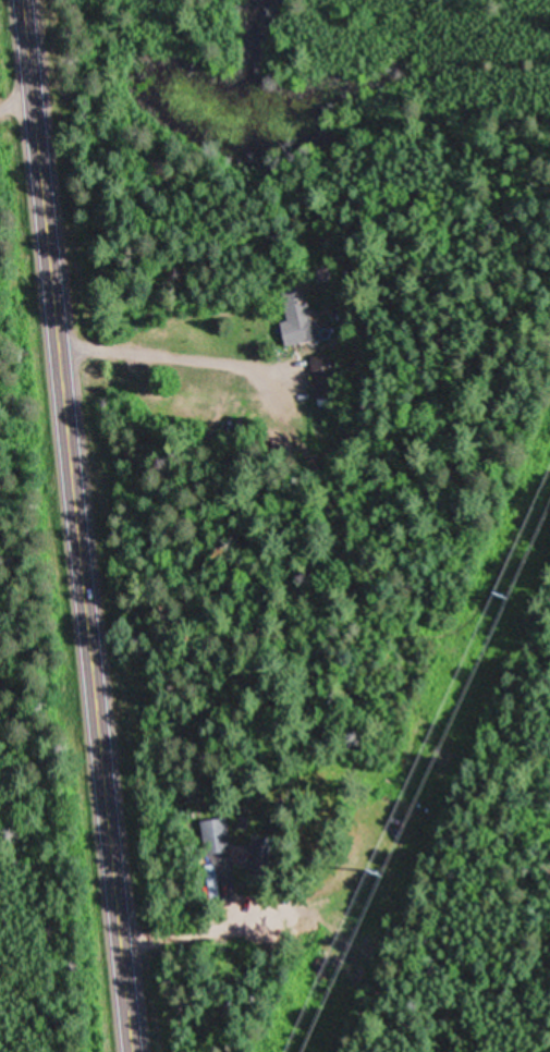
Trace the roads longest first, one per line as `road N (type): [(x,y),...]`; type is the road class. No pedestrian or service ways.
road 1 (primary): [(135,1051),(17,0)]

